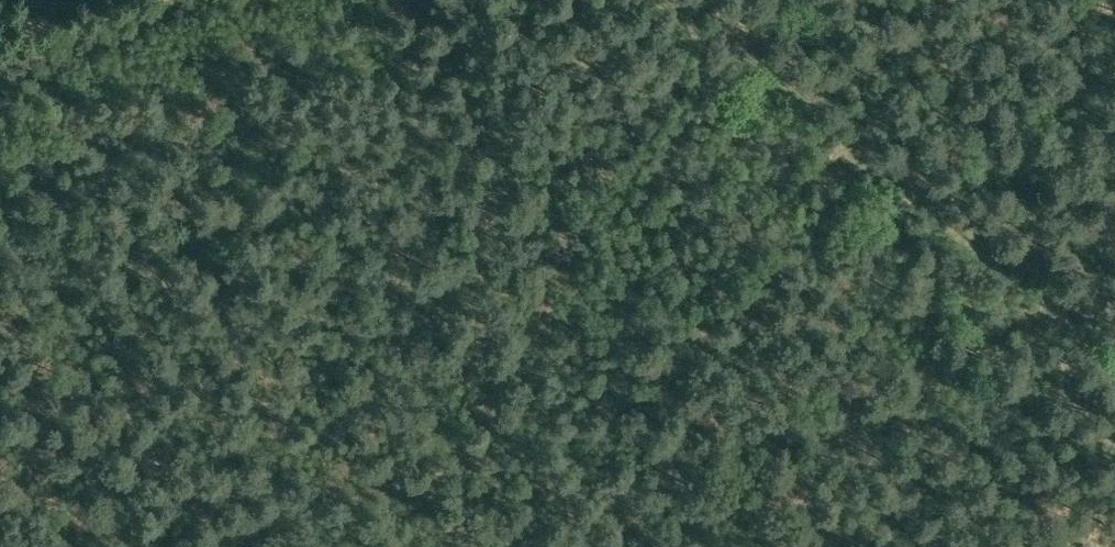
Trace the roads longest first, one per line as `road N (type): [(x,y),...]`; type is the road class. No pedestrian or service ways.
road 1 (track): [(890,167),(433,167),(224,224),(36,290),(0,326)]

